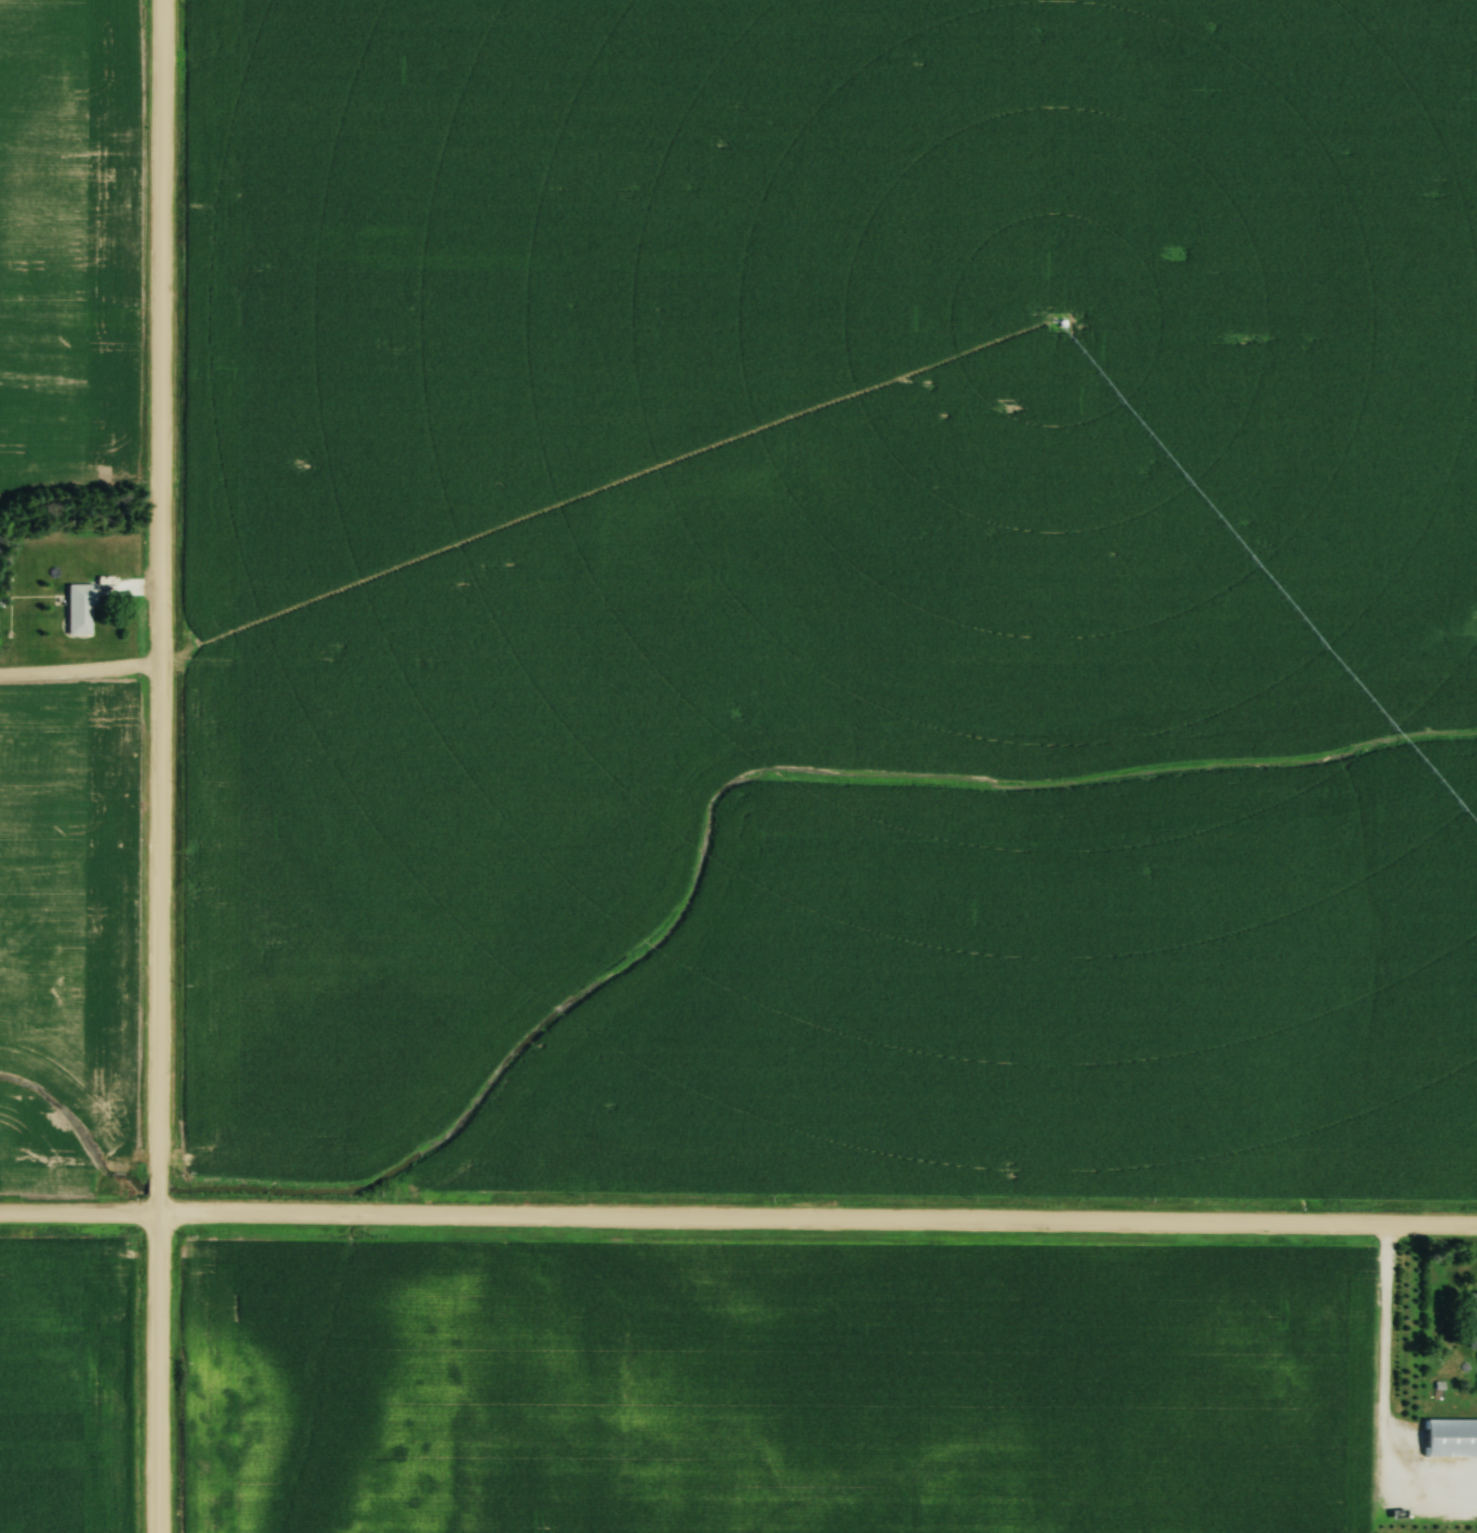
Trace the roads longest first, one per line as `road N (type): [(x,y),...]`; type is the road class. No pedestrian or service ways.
road 1 (residential): [(158,1532),(164,0)]
road 2 (residential): [(0,1213),(1476,1227)]

